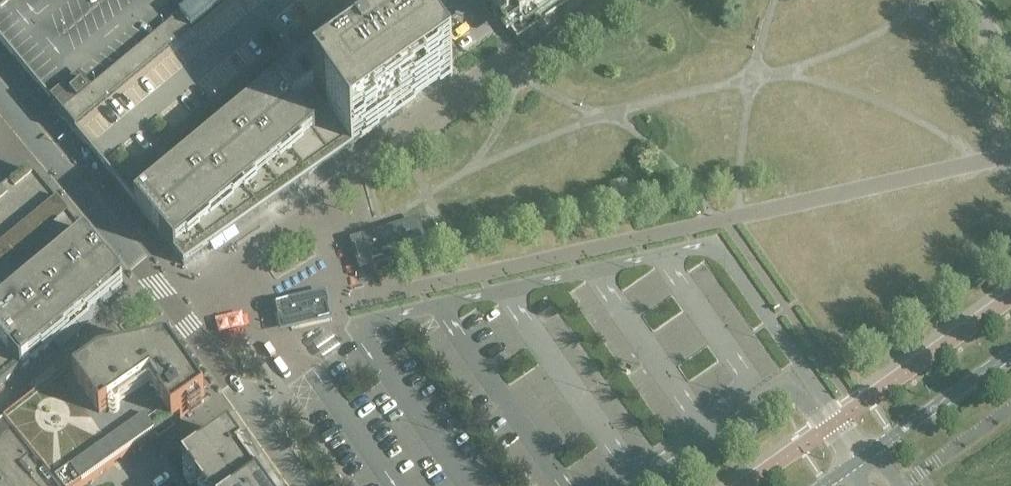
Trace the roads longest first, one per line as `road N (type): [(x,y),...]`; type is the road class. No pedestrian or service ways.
road 1 (tertiary): [(303,485),(189,323),(43,144)]
road 2 (secondary): [(1010,355),(873,452)]

